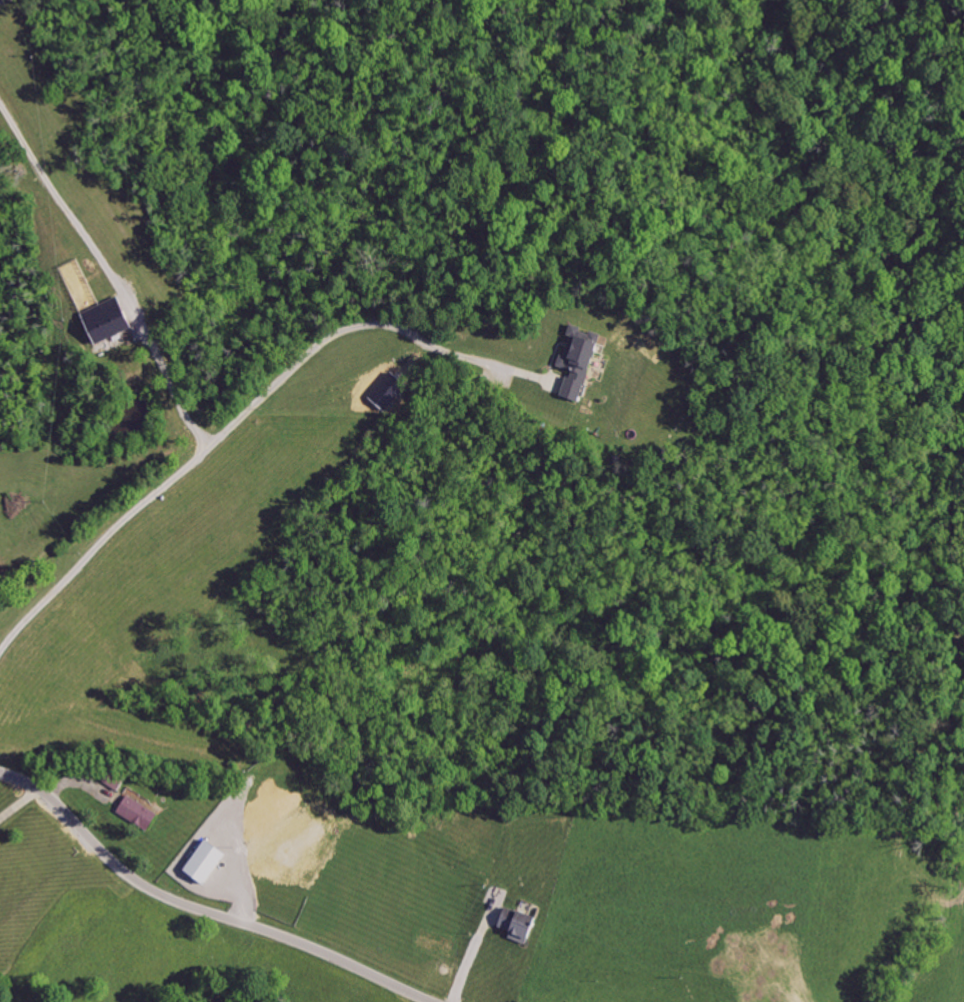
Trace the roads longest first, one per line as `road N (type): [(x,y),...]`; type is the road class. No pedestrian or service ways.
road 1 (secondary): [(436,1001),(155,889),(43,792),(0,772)]

